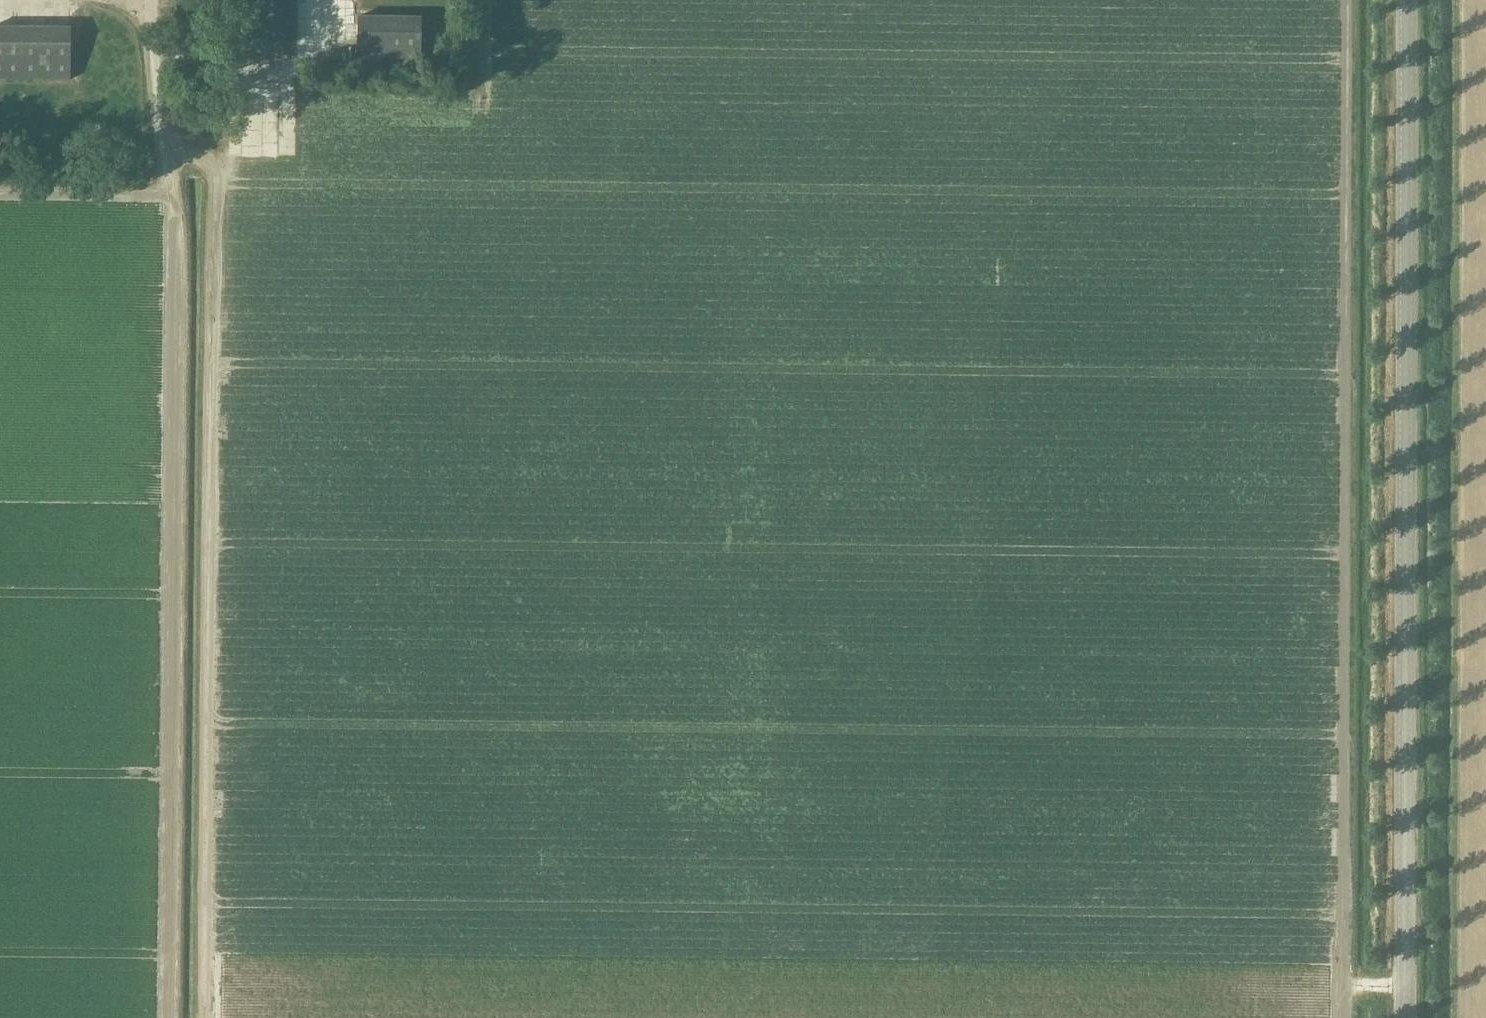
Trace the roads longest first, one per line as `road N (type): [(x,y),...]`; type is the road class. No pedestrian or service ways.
road 1 (unclassified): [(1403,1017),(1407,0)]

